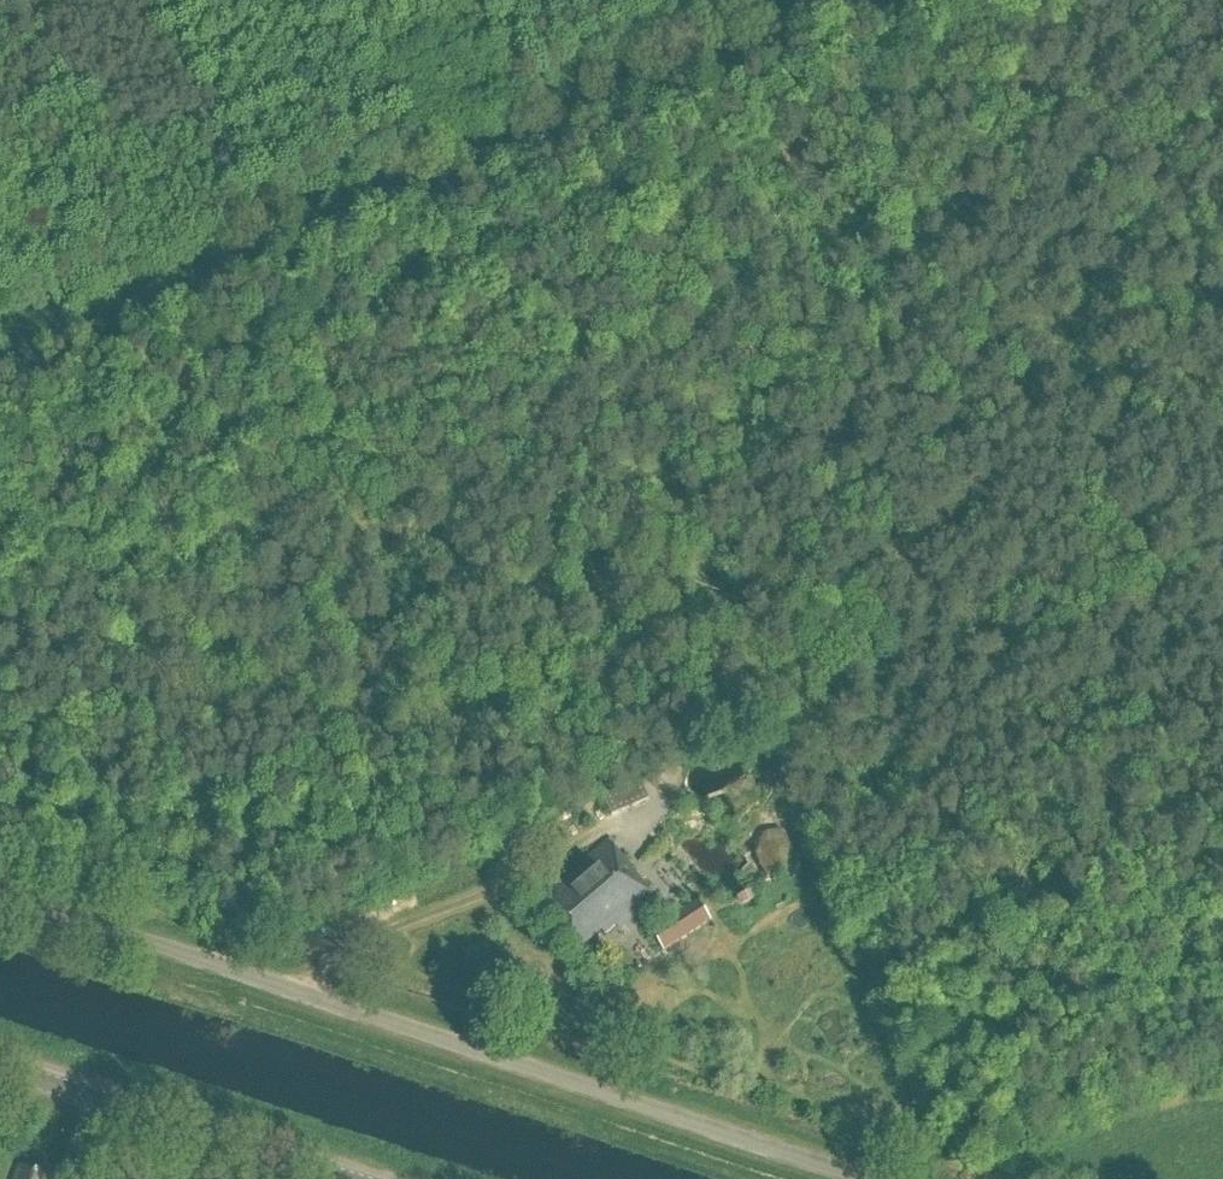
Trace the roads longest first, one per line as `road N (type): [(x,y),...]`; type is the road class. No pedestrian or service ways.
road 1 (unclassified): [(866,1178),(0,898)]
road 2 (tertiary): [(352,1178),(0,1066)]

